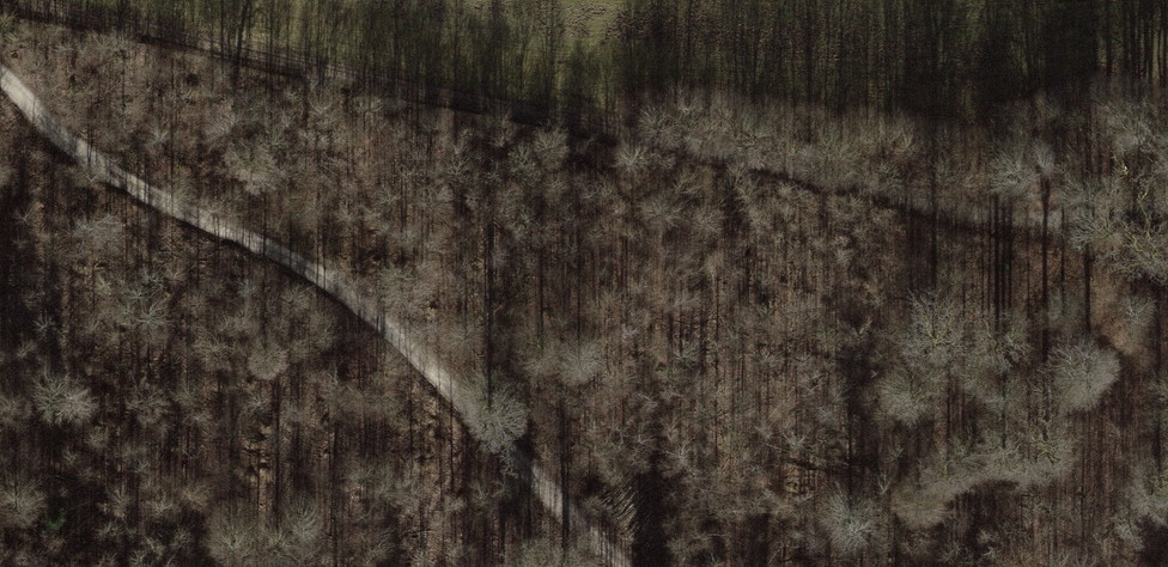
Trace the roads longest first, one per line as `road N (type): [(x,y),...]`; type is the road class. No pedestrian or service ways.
road 1 (track): [(9,0),(754,155),(991,215)]
road 2 (track): [(0,73),(50,129),(112,175),(304,266),(399,332),(625,566)]
road 3 (track): [(1029,222),(1167,206)]

